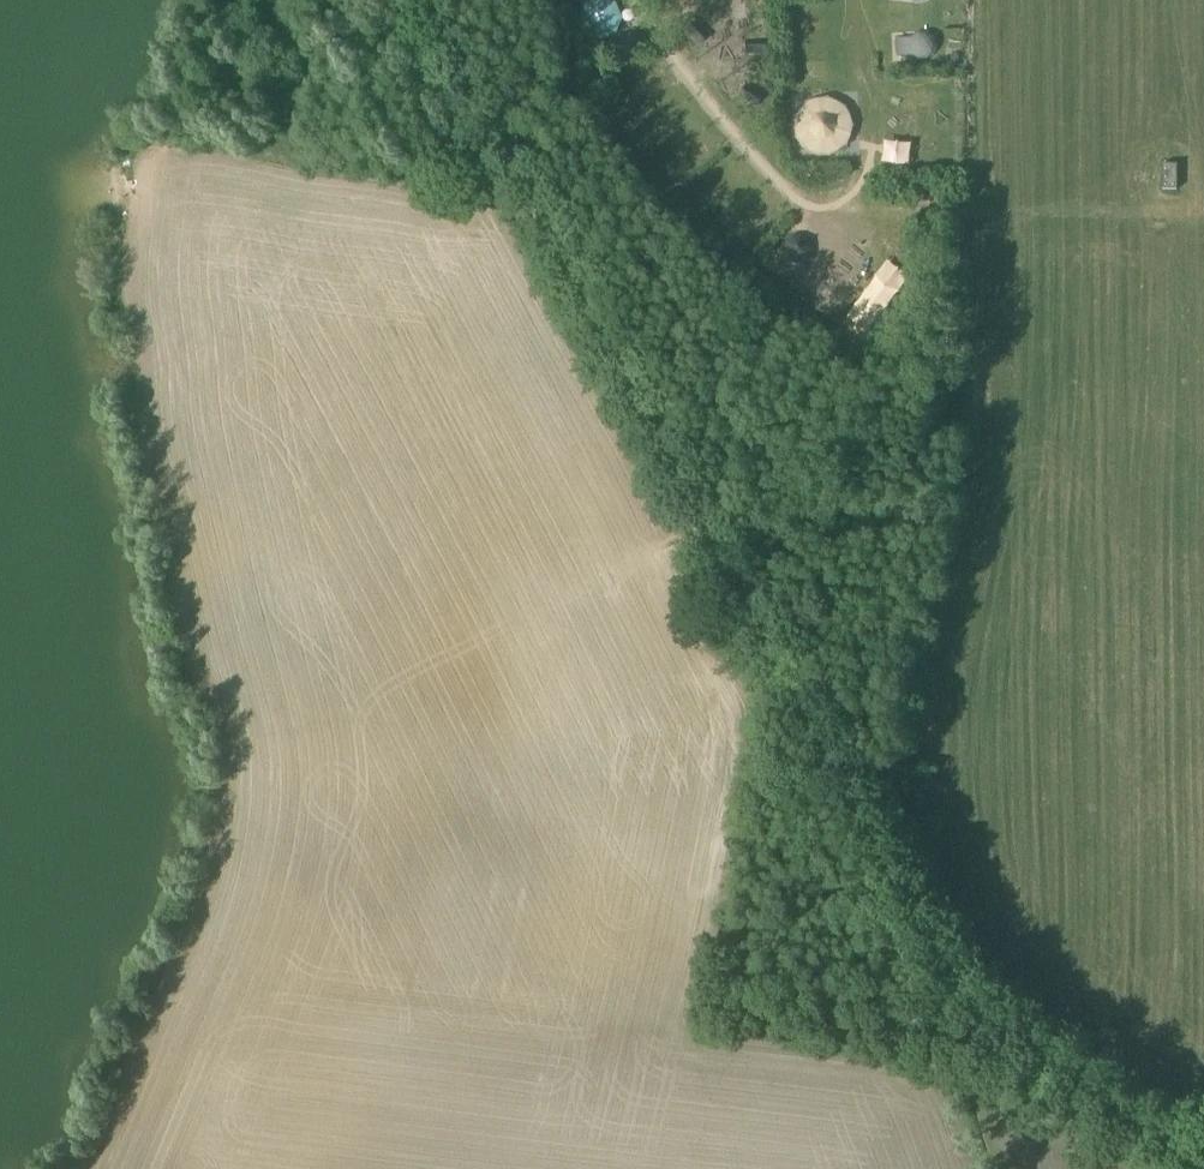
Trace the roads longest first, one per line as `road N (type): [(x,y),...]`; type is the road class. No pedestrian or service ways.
road 1 (unclassified): [(1192,1168),(1028,1061),(935,966),(429,0)]

